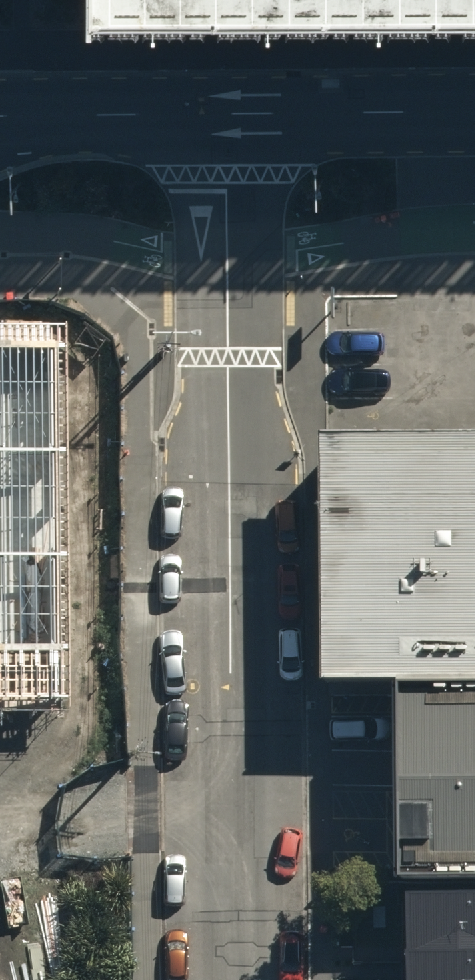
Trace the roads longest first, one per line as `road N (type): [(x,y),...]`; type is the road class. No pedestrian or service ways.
road 1 (unclassified): [(227,113),(236,979)]
road 2 (secondary): [(474,111),(227,113)]
road 3 (secondary): [(227,113),(0,121)]

